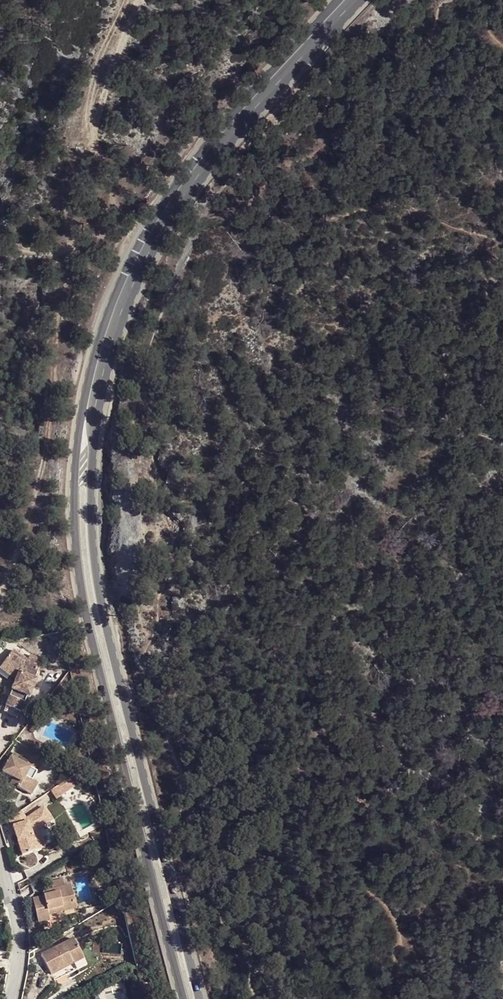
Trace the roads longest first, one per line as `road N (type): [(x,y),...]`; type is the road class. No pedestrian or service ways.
road 1 (secondary): [(106,344),(81,412),(78,564),(184,998)]
road 2 (secondary): [(197,998),(93,547),(106,344)]
road 3 (secondary): [(106,344),(151,255),(261,94),(343,0)]
road 4 (track): [(0,239),(22,252),(72,250),(181,210)]
road 5 (residential): [(17,998),(26,952),(0,869)]

